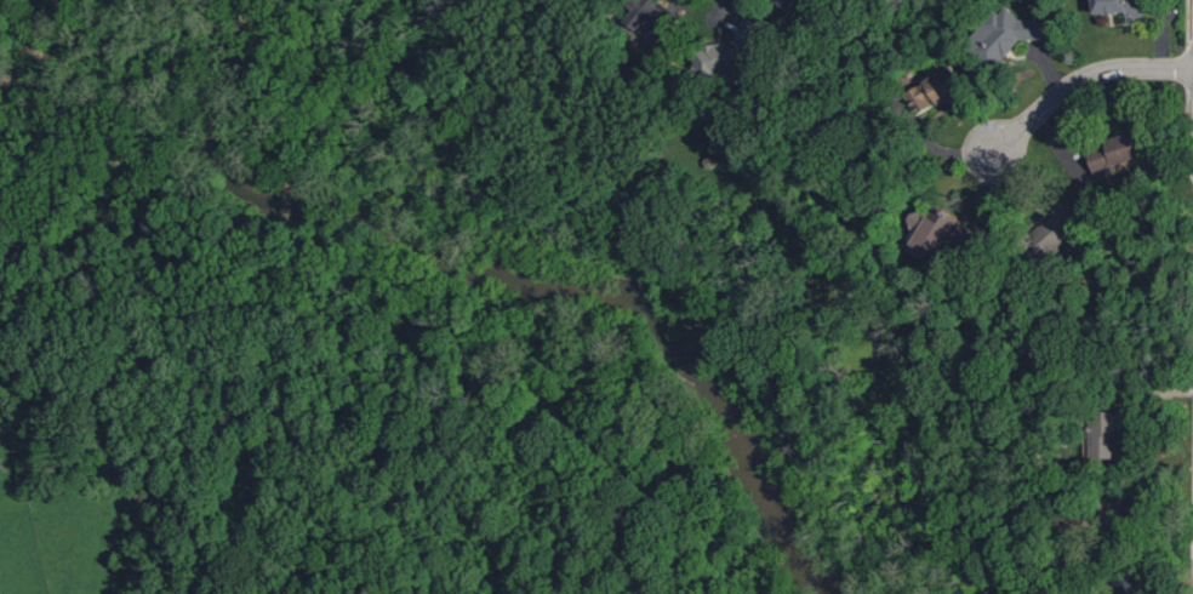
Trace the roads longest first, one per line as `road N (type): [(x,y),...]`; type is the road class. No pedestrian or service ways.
road 1 (residential): [(1192,69),(1113,69),(1083,79),(995,153)]

